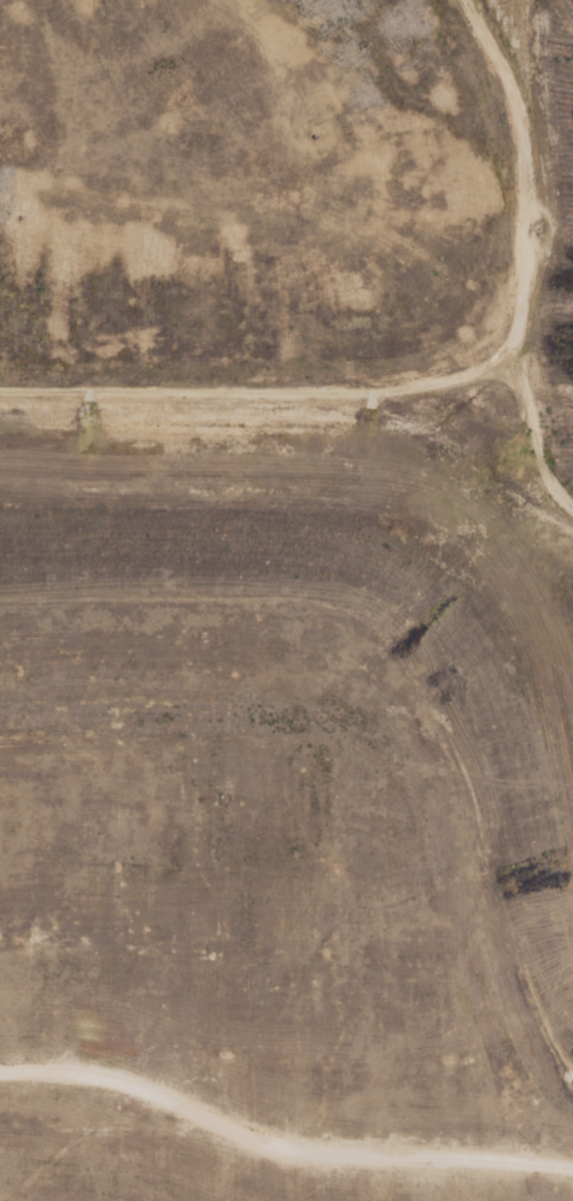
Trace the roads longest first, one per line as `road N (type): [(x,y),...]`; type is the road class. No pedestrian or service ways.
road 1 (track): [(0,394),(311,397),(396,391),(493,363),(515,333),(526,172),(511,110),(463,0)]
road 2 (track): [(493,363),(531,414),(546,482),(572,505)]

